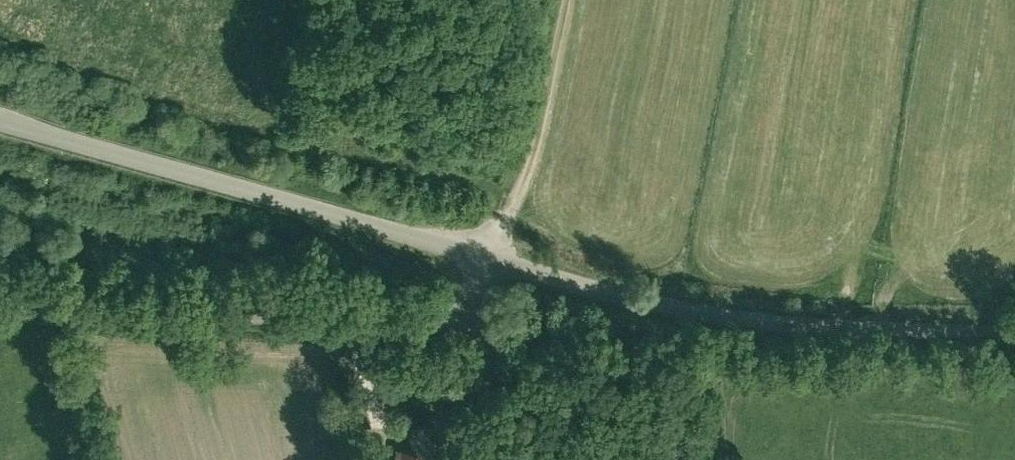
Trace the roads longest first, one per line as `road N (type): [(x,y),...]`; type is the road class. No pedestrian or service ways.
road 1 (unclassified): [(488,264),(693,315),(1014,335)]
road 2 (unclassified): [(0,114),(488,264)]
road 3 (track): [(564,0),(535,141),(488,264)]
road 4 (unclassified): [(495,459),(479,316),(488,264)]
road 5 (track): [(512,200),(346,151)]

